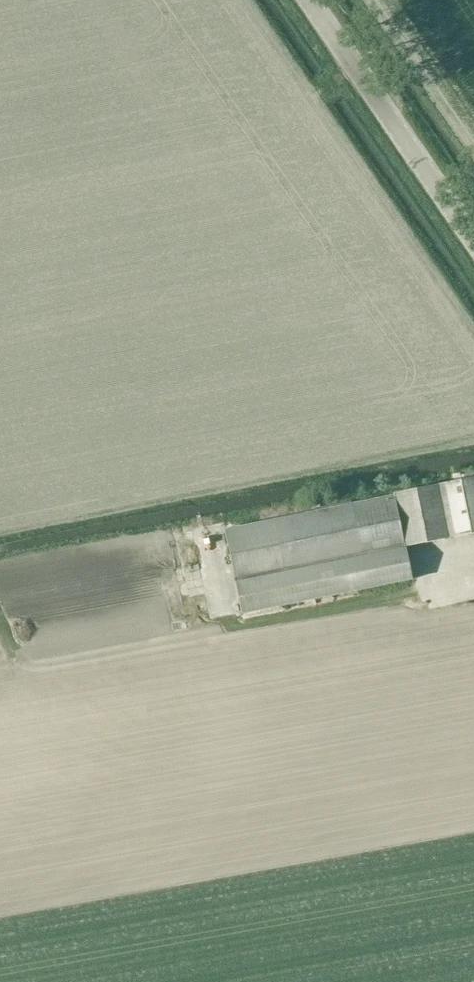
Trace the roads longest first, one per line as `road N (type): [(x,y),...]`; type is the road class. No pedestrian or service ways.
road 1 (tertiary): [(473,238),(311,0)]

